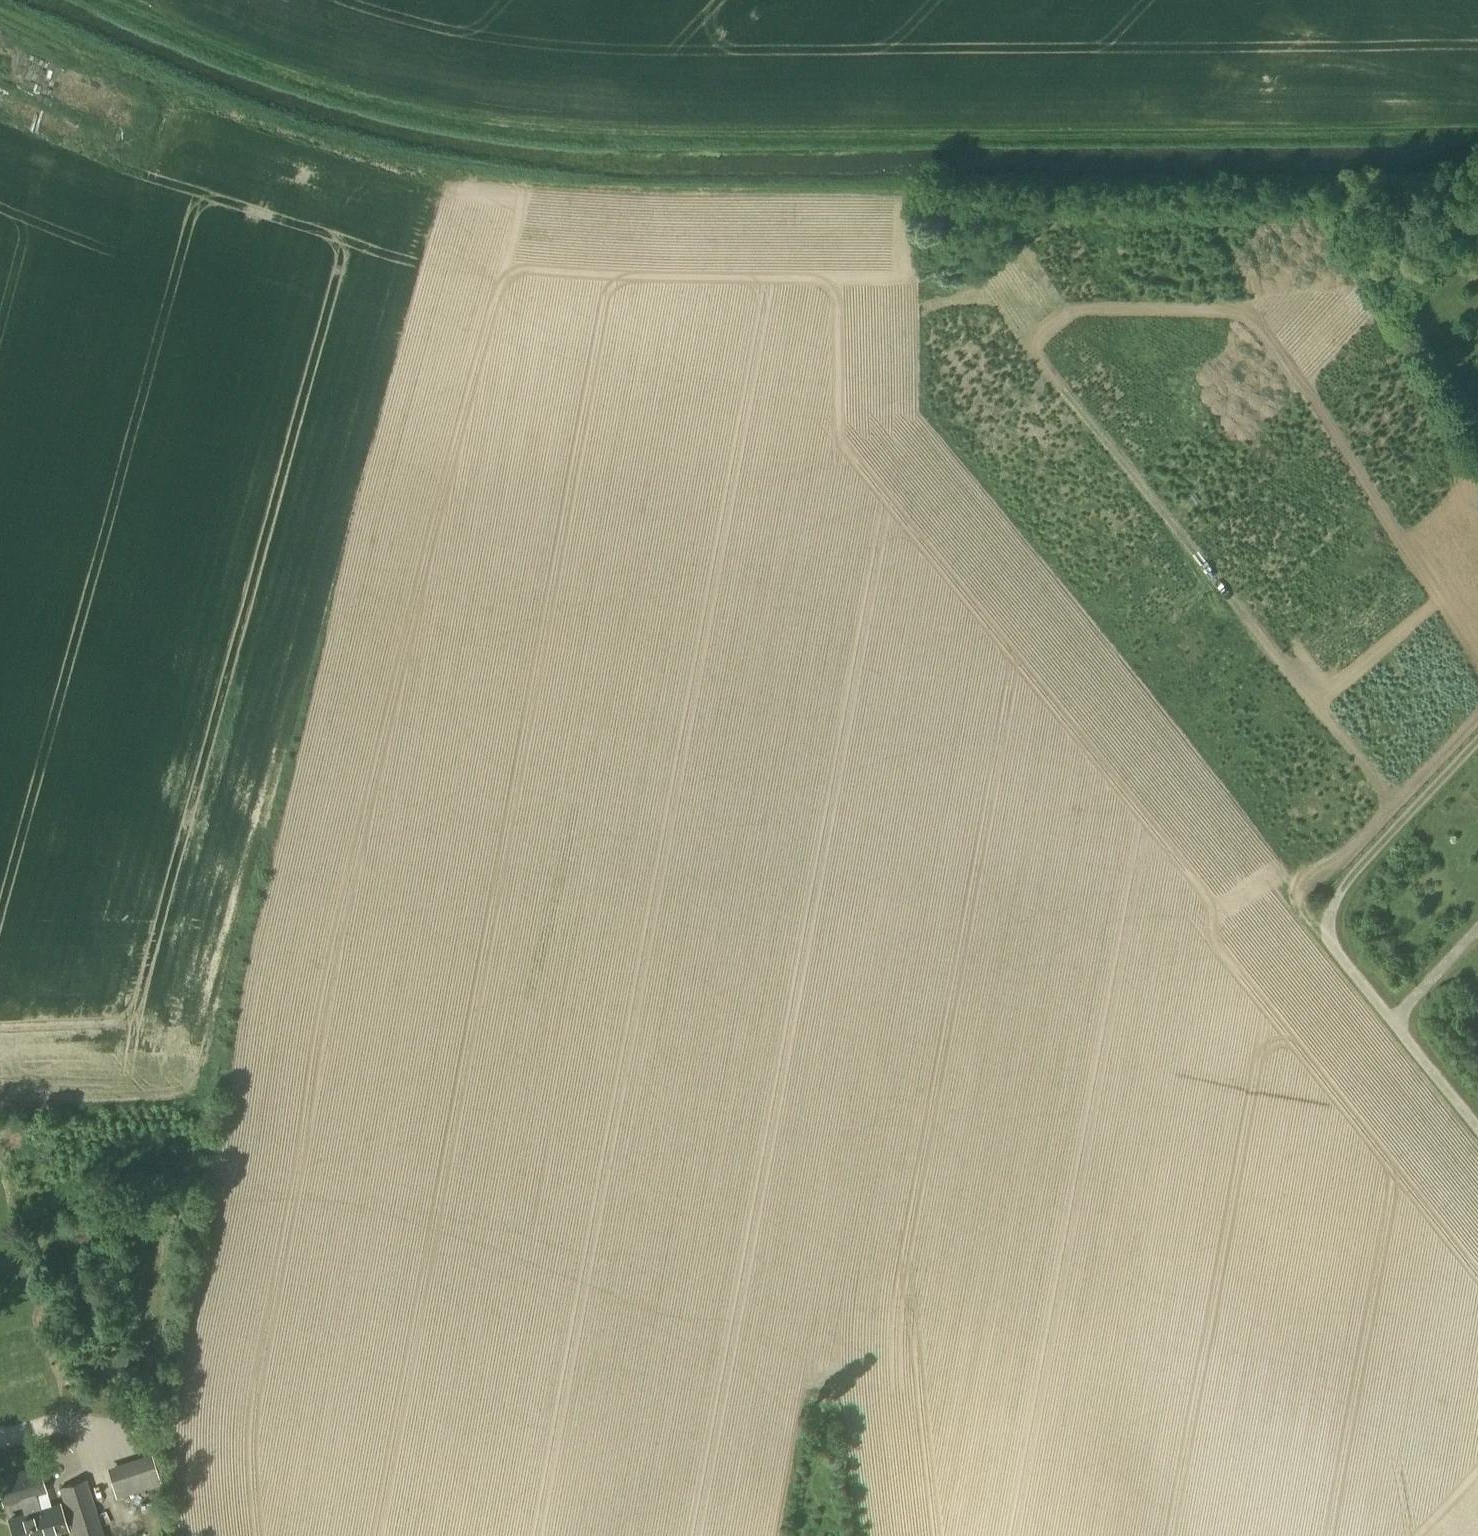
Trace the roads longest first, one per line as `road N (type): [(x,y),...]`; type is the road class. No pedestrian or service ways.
road 1 (unclassified): [(1477,1119),(1346,948),(1335,904),(1348,868),(1477,739)]

